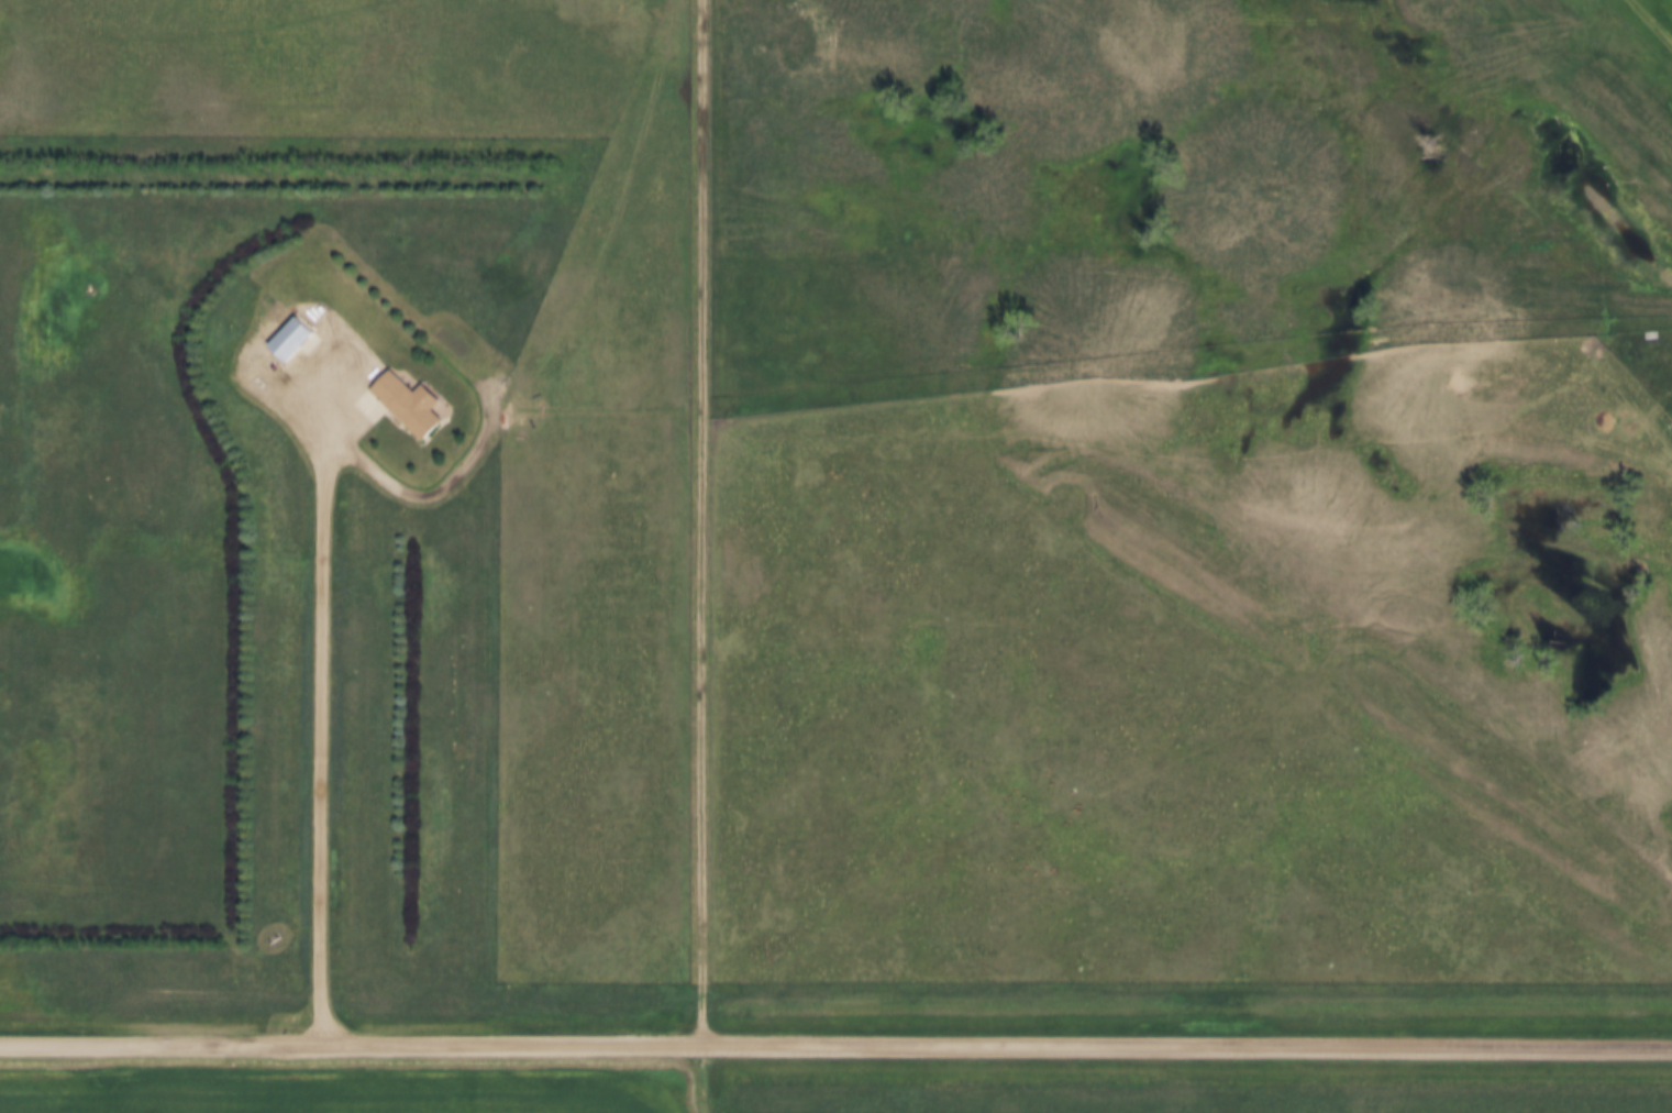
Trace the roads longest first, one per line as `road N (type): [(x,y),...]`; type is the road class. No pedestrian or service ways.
road 1 (residential): [(1671,1046),(0,1037)]
road 2 (track): [(708,1112),(705,0)]

